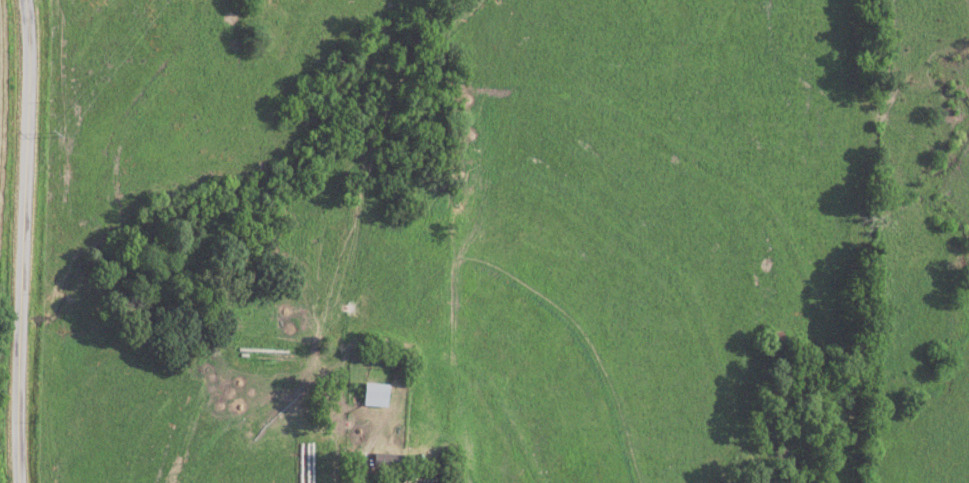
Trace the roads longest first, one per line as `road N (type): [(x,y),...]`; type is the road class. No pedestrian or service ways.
road 1 (tertiary): [(20,482),(21,0)]

